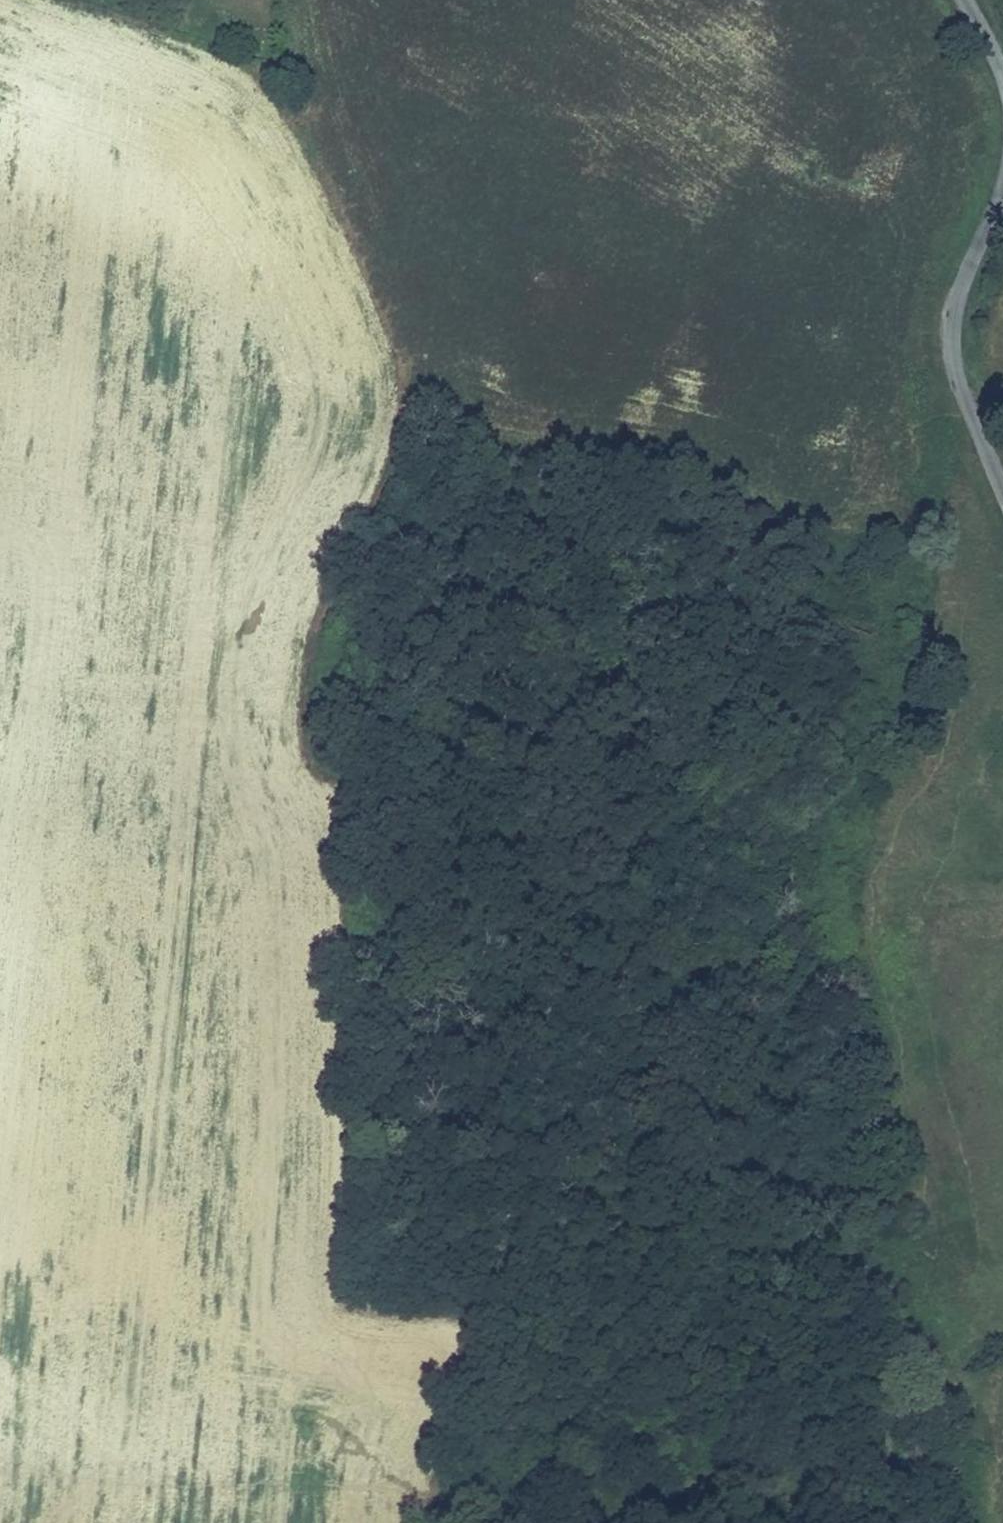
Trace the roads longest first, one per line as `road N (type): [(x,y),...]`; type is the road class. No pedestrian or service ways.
road 1 (track): [(1002,521),(980,563),(899,806),(863,884),(891,1091),(932,1217),(942,1363),(989,1429),(986,1522)]
road 2 (unclassified): [(1002,164),(957,335),(1002,488)]

